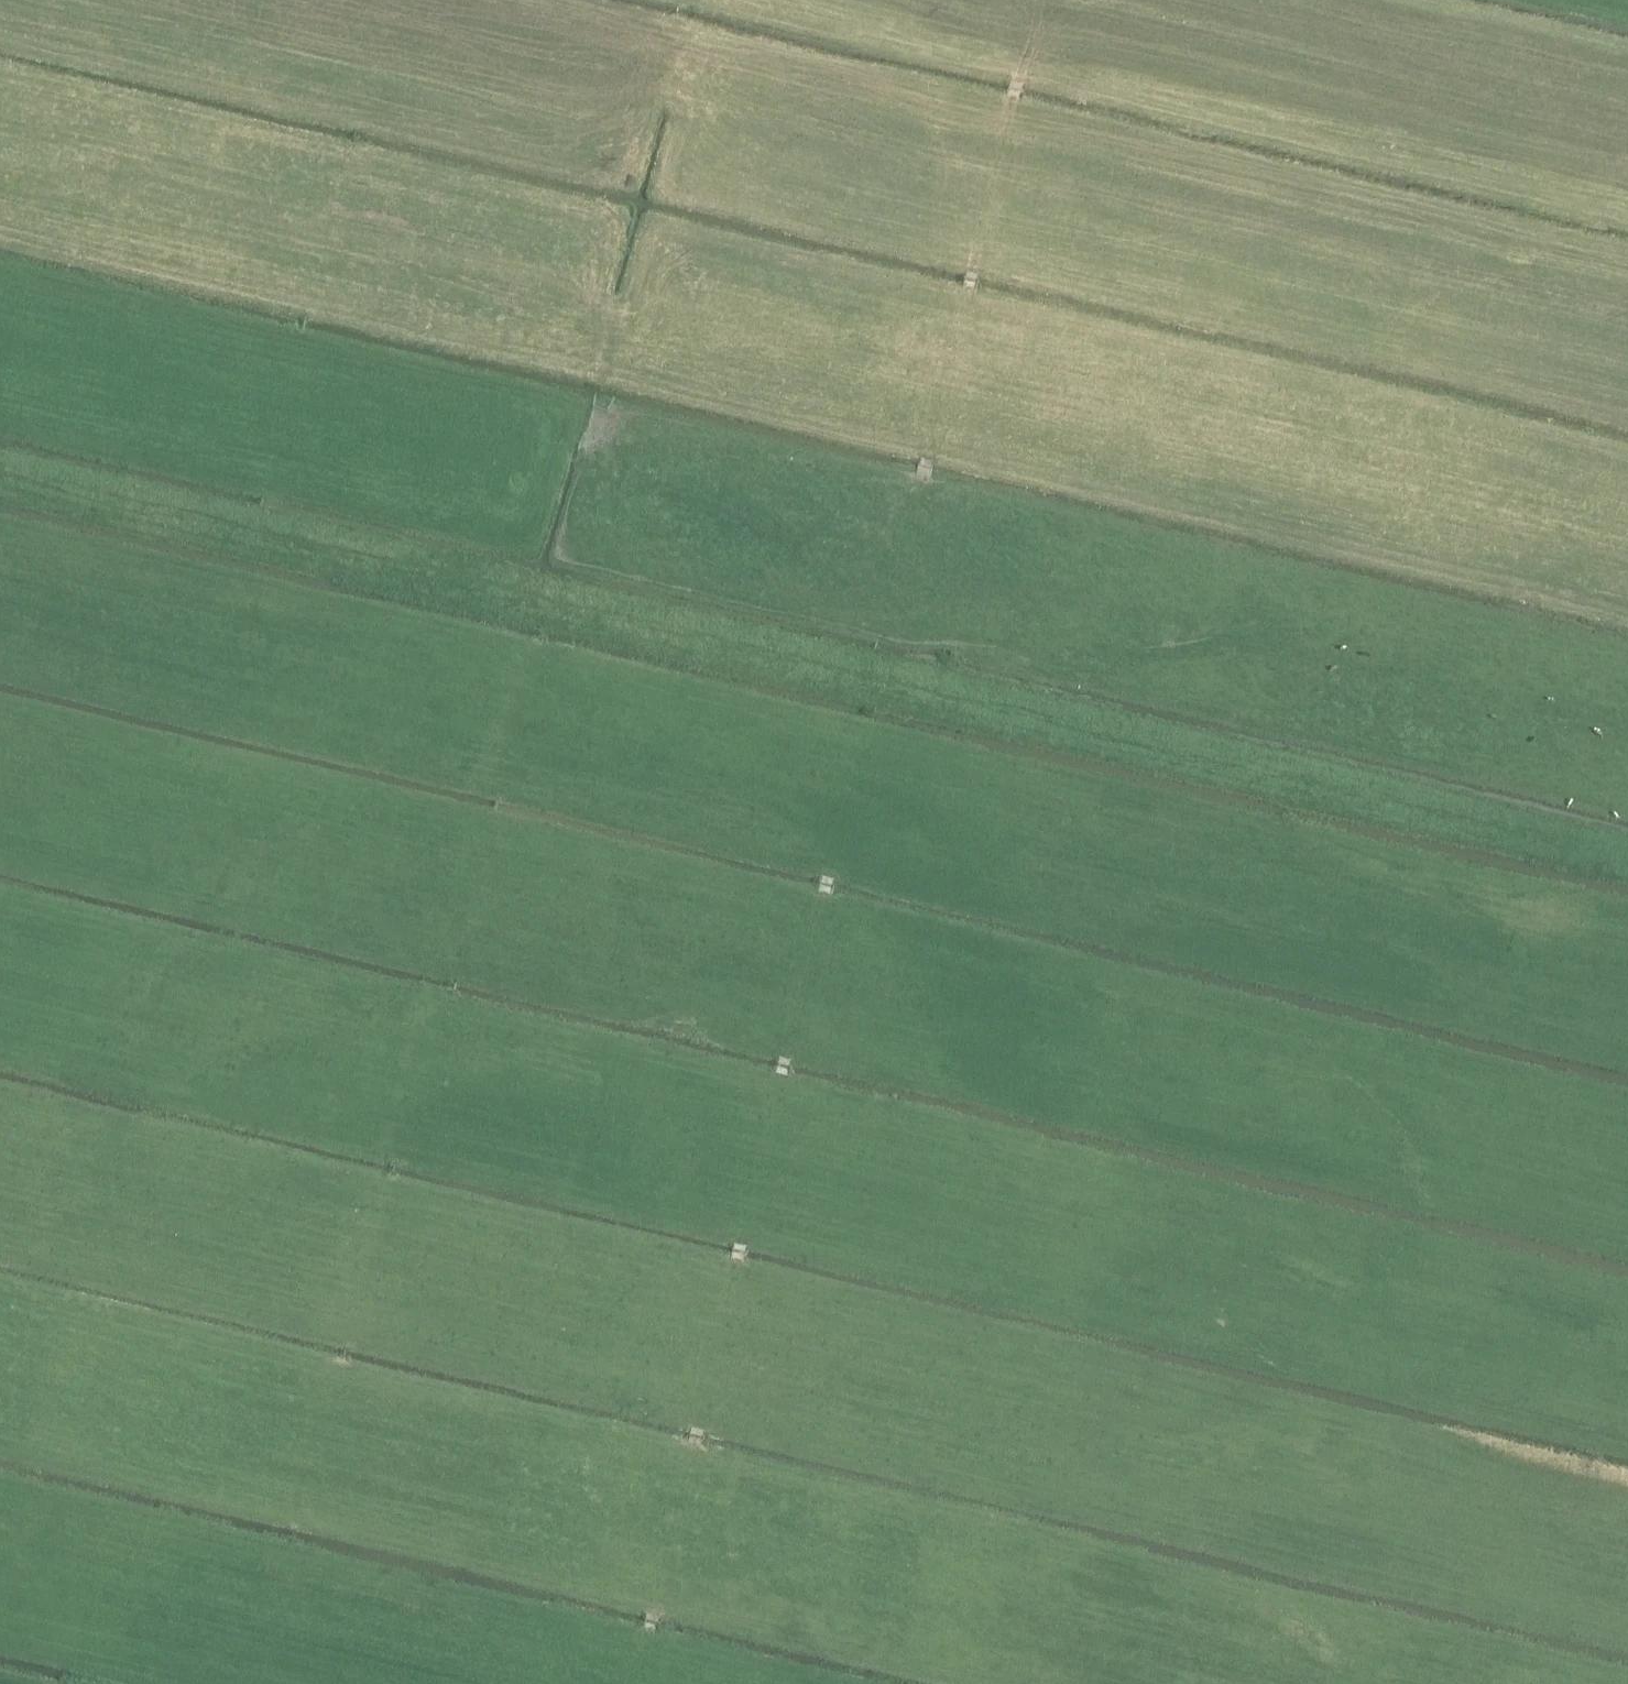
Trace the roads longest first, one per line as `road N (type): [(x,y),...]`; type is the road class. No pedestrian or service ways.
road 1 (track): [(0,222),(552,347),(660,358)]

